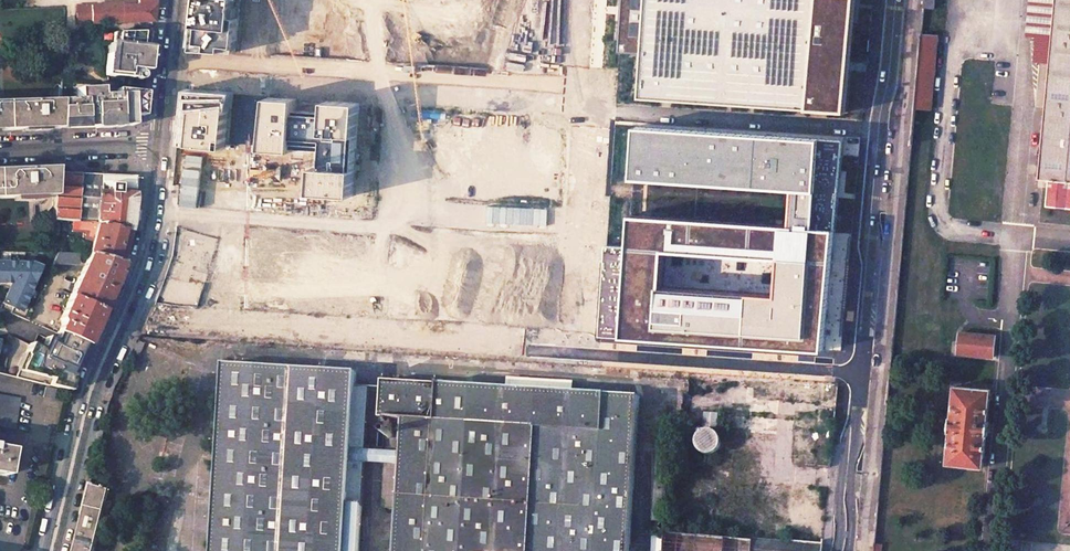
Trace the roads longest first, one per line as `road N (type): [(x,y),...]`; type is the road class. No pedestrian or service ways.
road 1 (unknown): [(860,370),(122,318)]
road 2 (unclassified): [(843,550),(894,0)]
road 3 (residential): [(382,81),(403,153),(396,212),(383,225),(155,210)]
road 4 (tertiary): [(51,550),(90,392),(150,256),(155,210)]
road 5 (residential): [(382,81),(598,97)]
road 6 (residential): [(364,80),(171,67)]
road 7 (residential): [(0,150),(163,144)]

